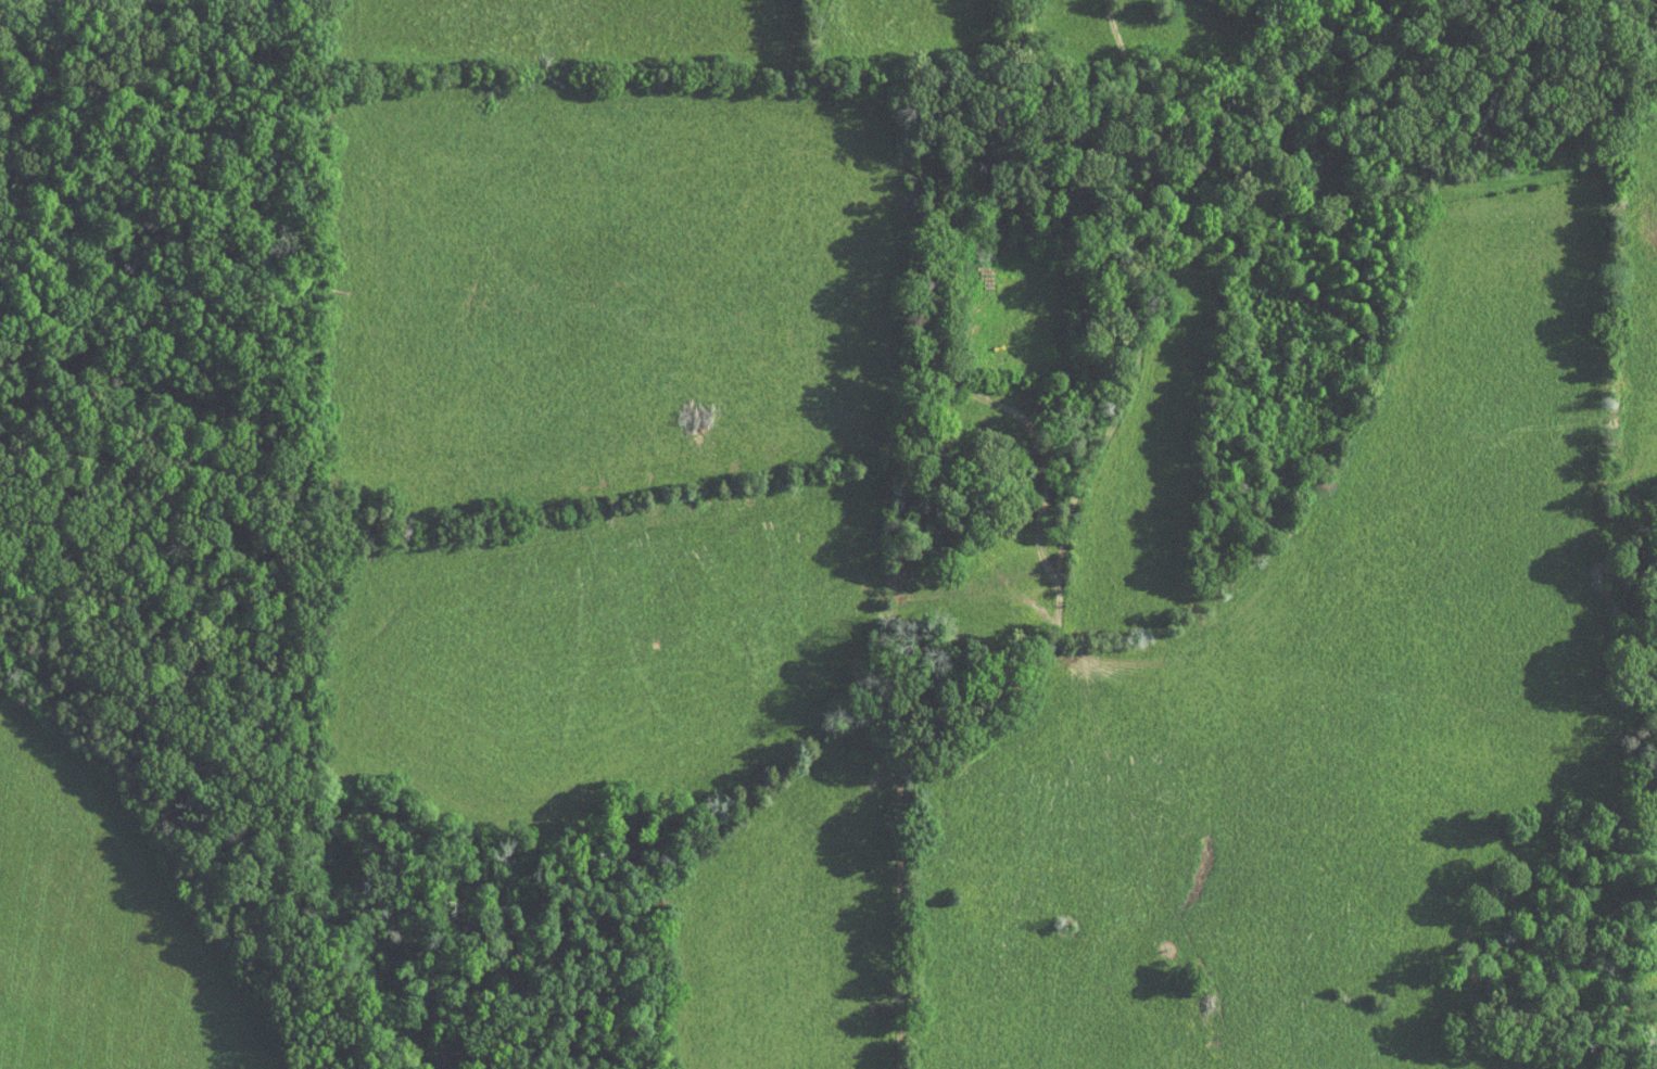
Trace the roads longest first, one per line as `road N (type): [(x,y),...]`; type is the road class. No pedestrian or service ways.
road 1 (track): [(897,1068),(900,778),(923,738),(1053,647),(1071,513),(1130,392),(1139,355),(1144,136)]

